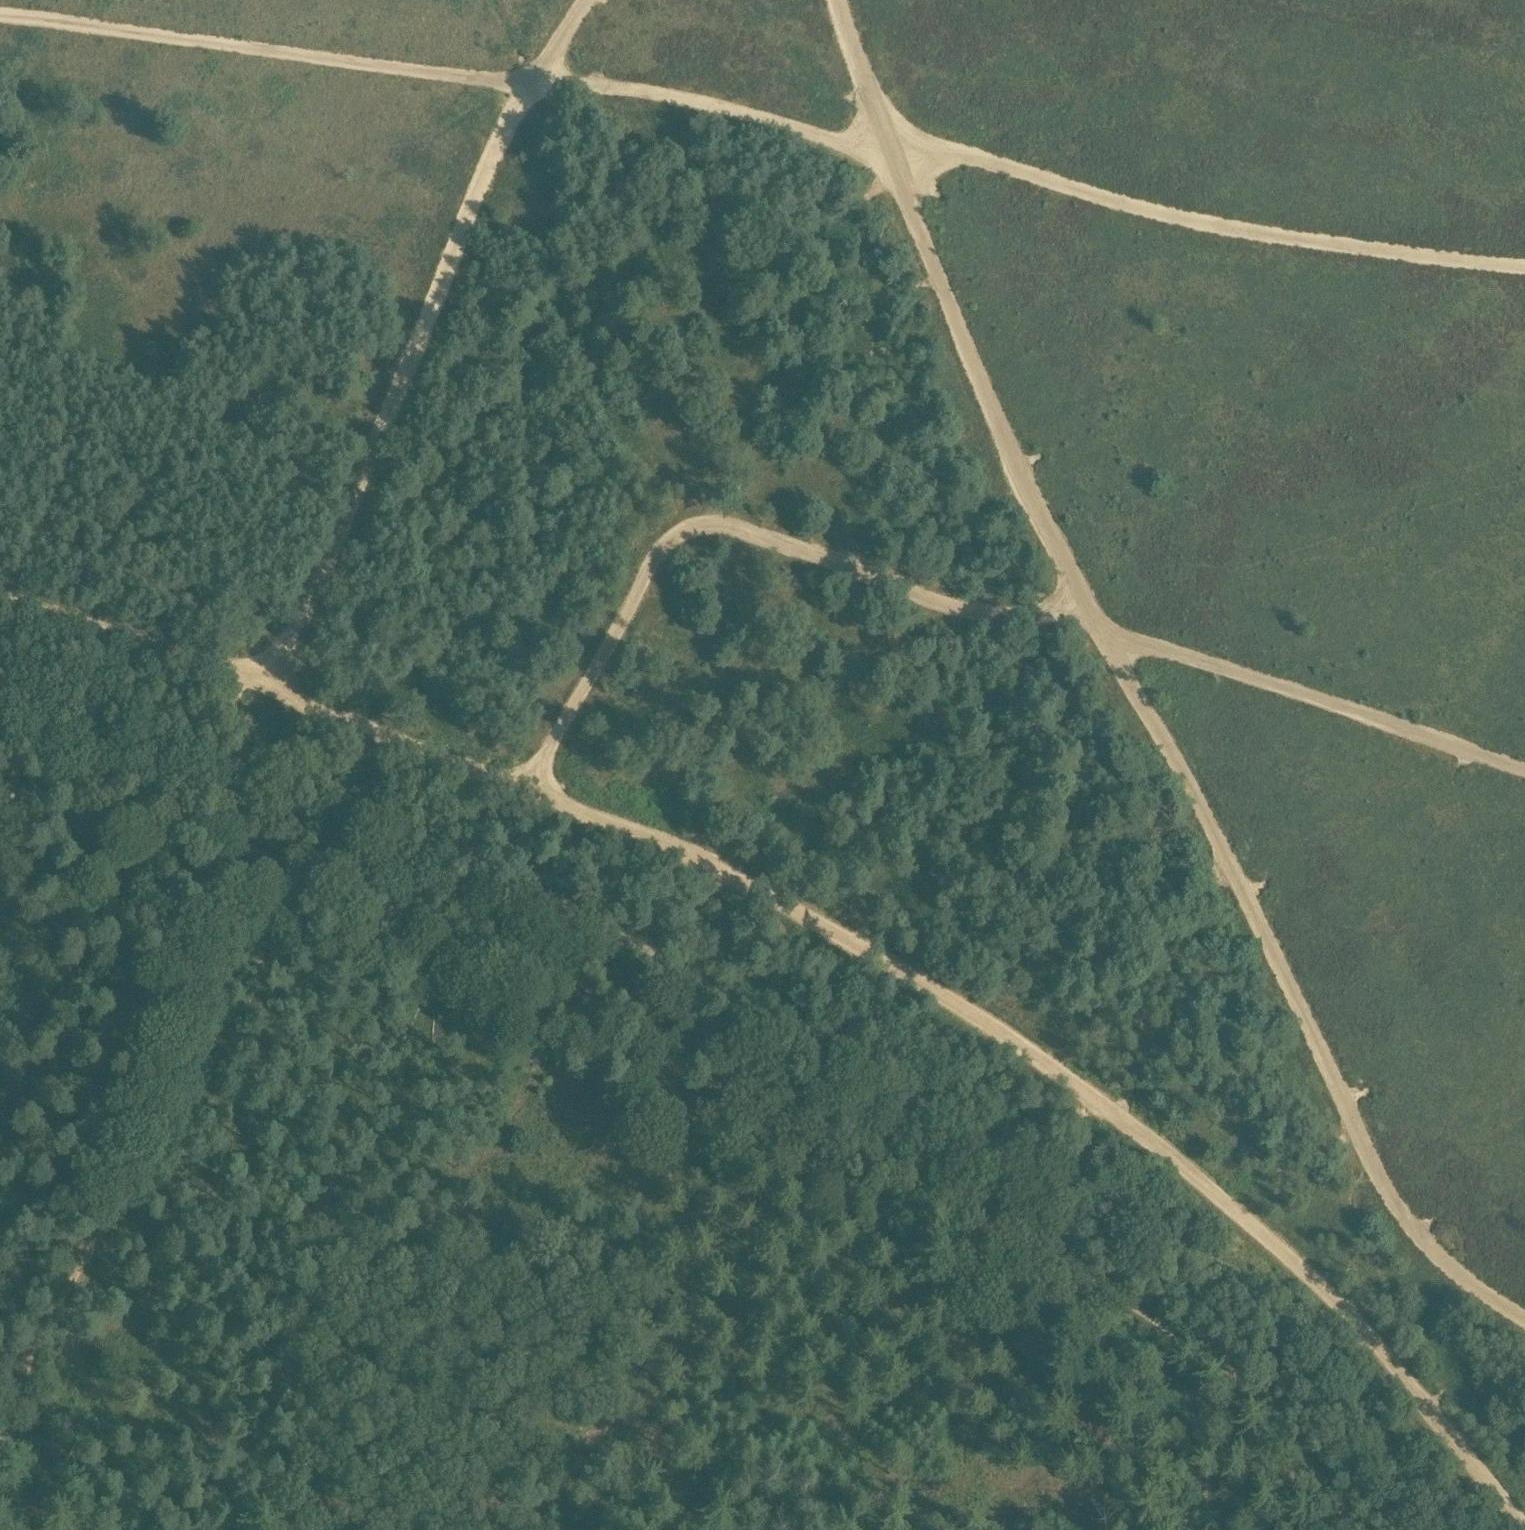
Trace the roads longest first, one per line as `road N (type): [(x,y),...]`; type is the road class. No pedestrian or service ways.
road 1 (track): [(0,598),(268,687),(532,791),(994,1019),(1292,1252),(1524,1529)]
road 2 (track): [(0,15),(464,77),(618,84),(843,143),(948,153),(1150,213),(1286,239),(1524,269)]
road 3 (track): [(837,0),(1032,499),(1191,787),(1378,1174),(1427,1245),(1524,1319)]
road 4 (track): [(227,836),(1146,1315),(1250,1395),(1353,1529)]
road 5 (track): [(532,791),(655,560),(674,539),(710,529),(1006,615),(1093,621),(1124,638),(1524,771)]
road 6 (track): [(268,687),(351,509),(504,127),(585,0)]
road 7 (track): [(227,836),(213,956),(180,1070),(128,1183),(36,1338),(0,1435)]
road 8 (track): [(0,792),(140,812),(227,836)]

